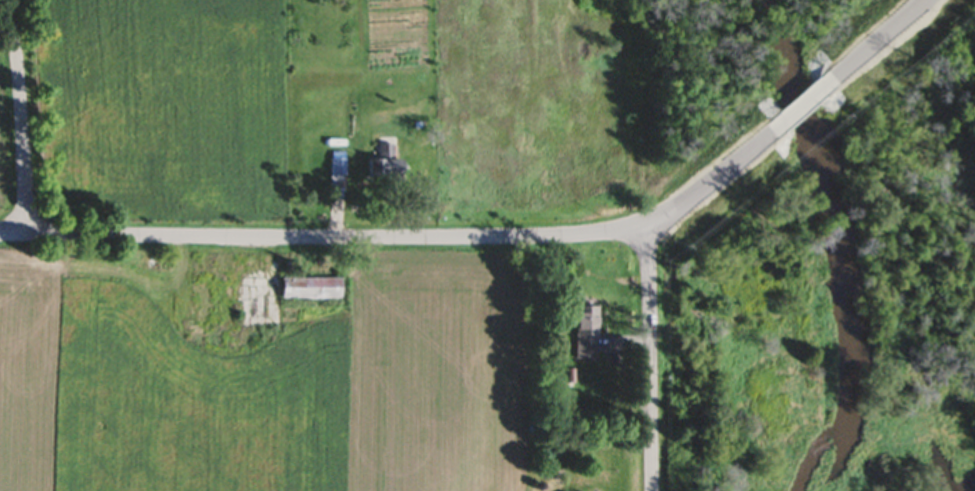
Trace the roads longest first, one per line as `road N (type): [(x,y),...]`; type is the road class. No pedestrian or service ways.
road 1 (residential): [(0,238),(592,235),(674,210),(783,125)]
road 2 (residential): [(655,490),(650,257),(640,224)]
road 3 (residential): [(31,238),(12,0)]
road 4 (residential): [(816,97),(931,0)]

